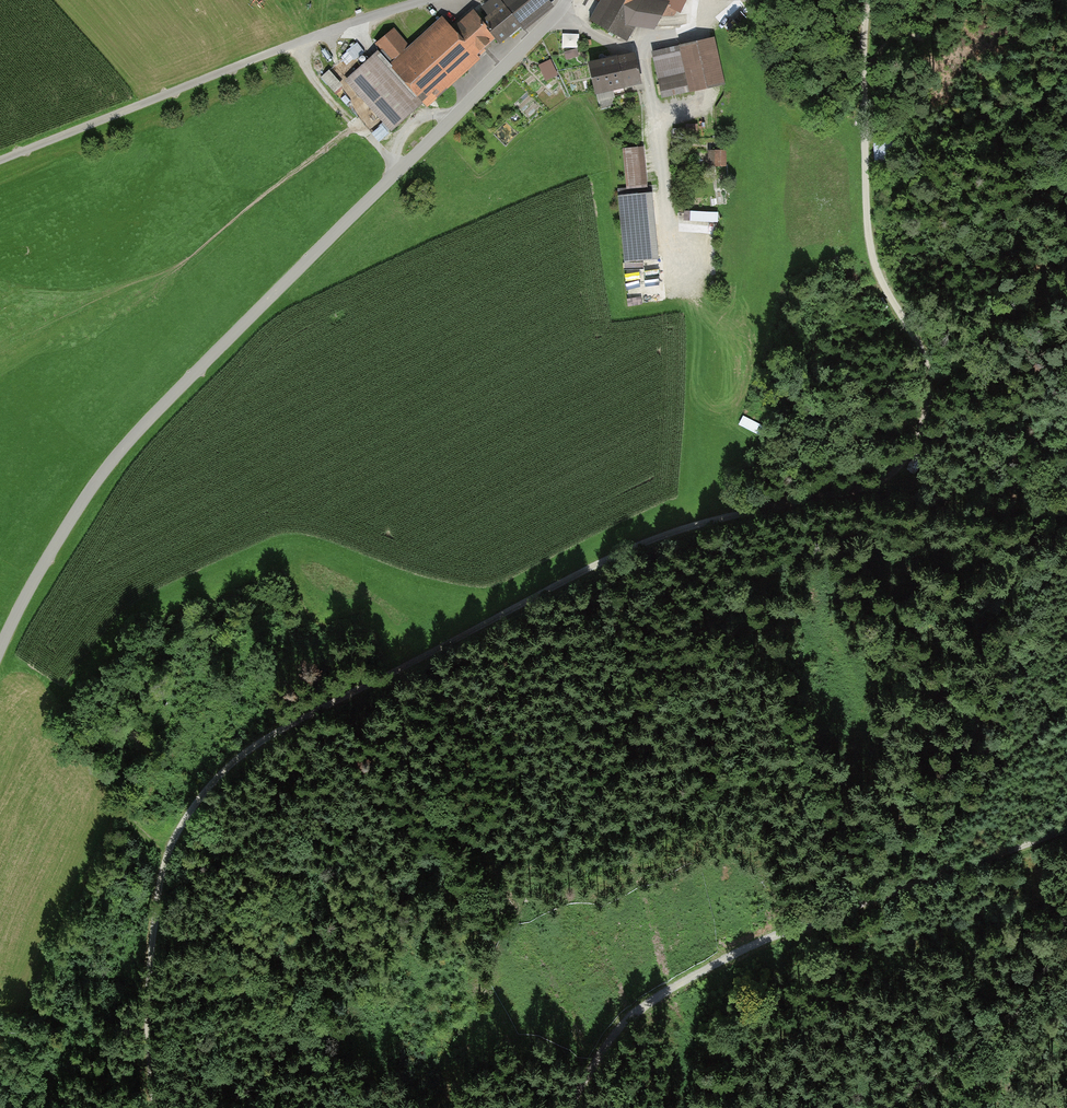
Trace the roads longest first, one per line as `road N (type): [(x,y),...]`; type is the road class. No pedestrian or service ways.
road 1 (track): [(867,0),(869,239),(927,373),(923,427),(910,455),(858,488),(660,537),(304,714),(228,766),(177,827),(159,884),(148,1030),(157,1107)]
road 2 (unclassified): [(0,637),(9,613),(162,403),(566,0)]
road 3 (track): [(569,1107),(609,1037),(674,984),(750,945),(1066,828)]
road 4 (unclassified): [(425,0),(0,161)]
road 5 (track): [(887,1107),(1066,975)]

